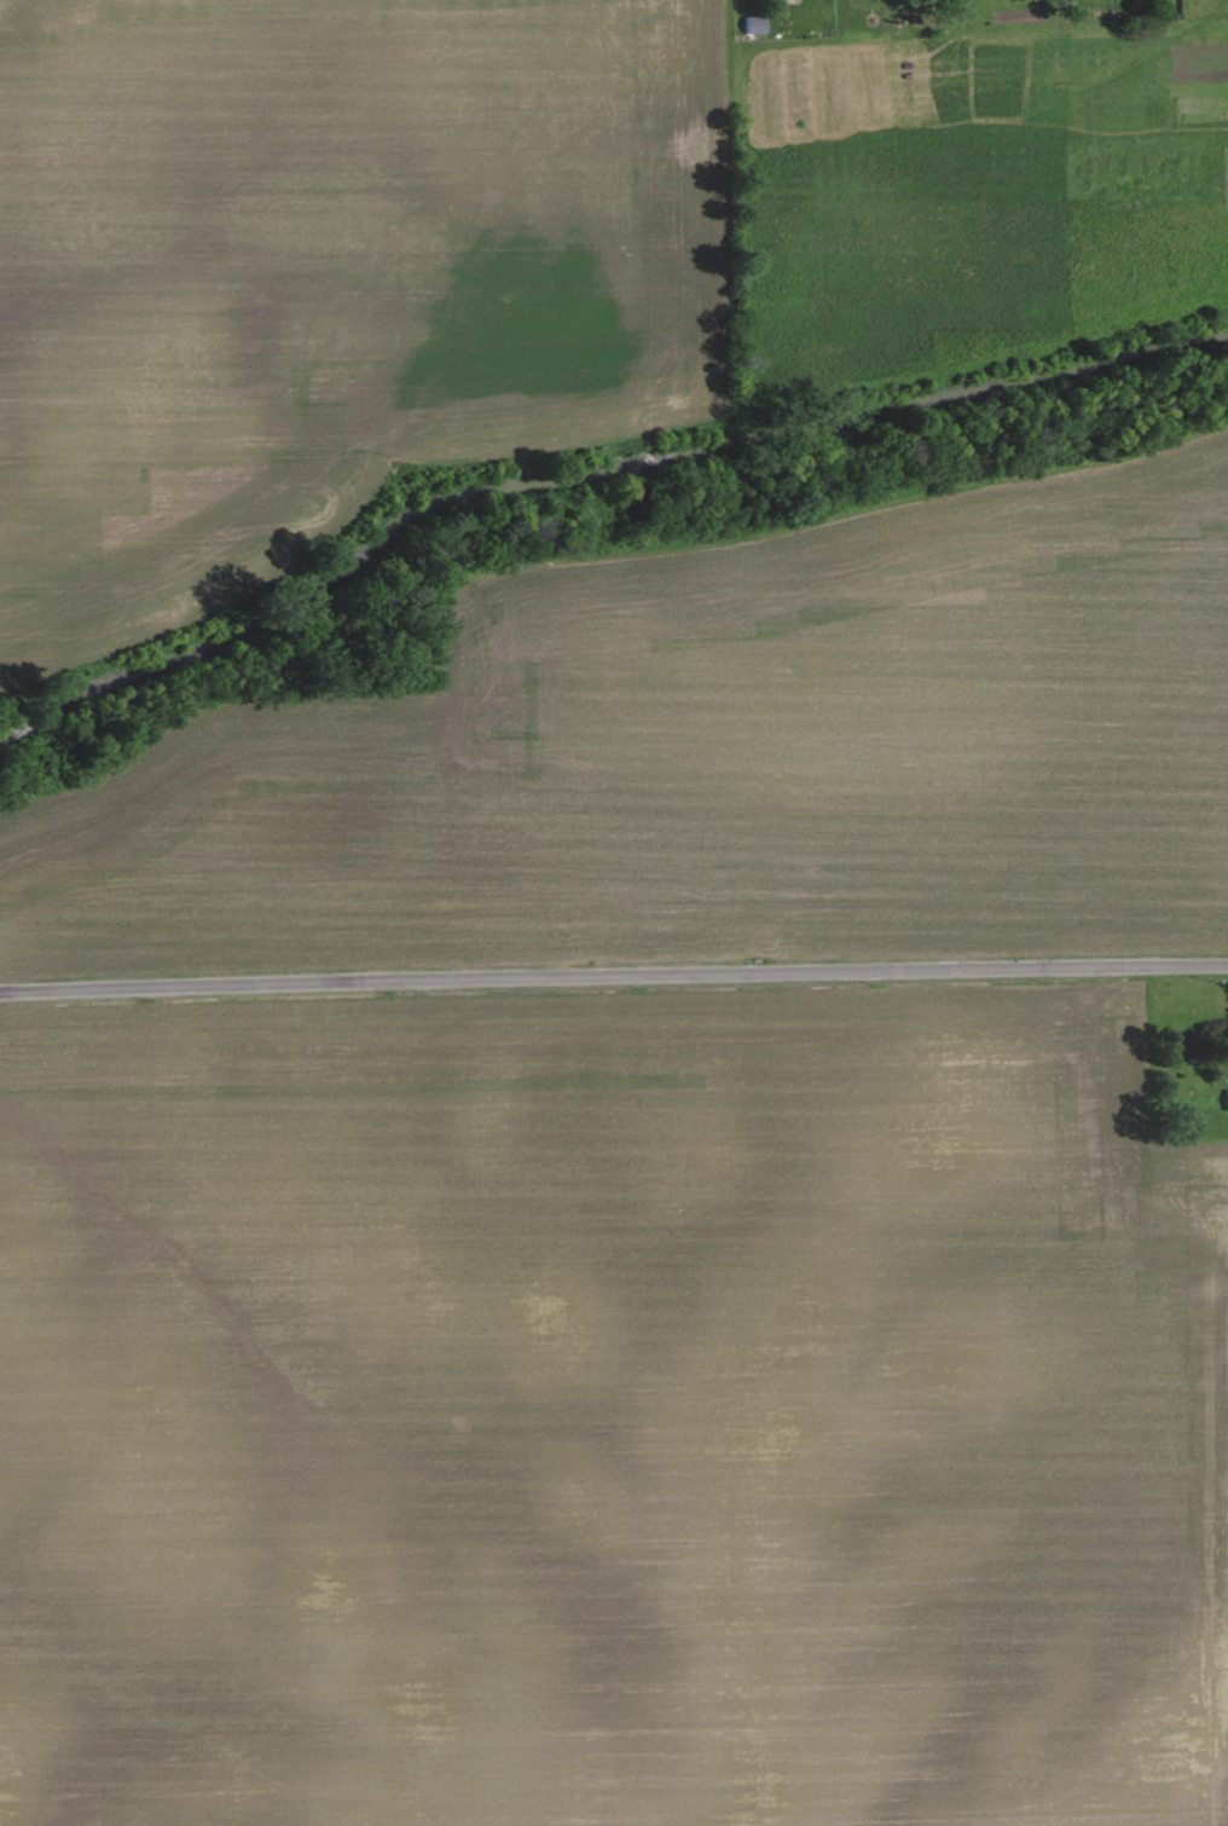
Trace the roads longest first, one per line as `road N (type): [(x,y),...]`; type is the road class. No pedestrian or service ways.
road 1 (residential): [(0,1006),(1227,979)]

